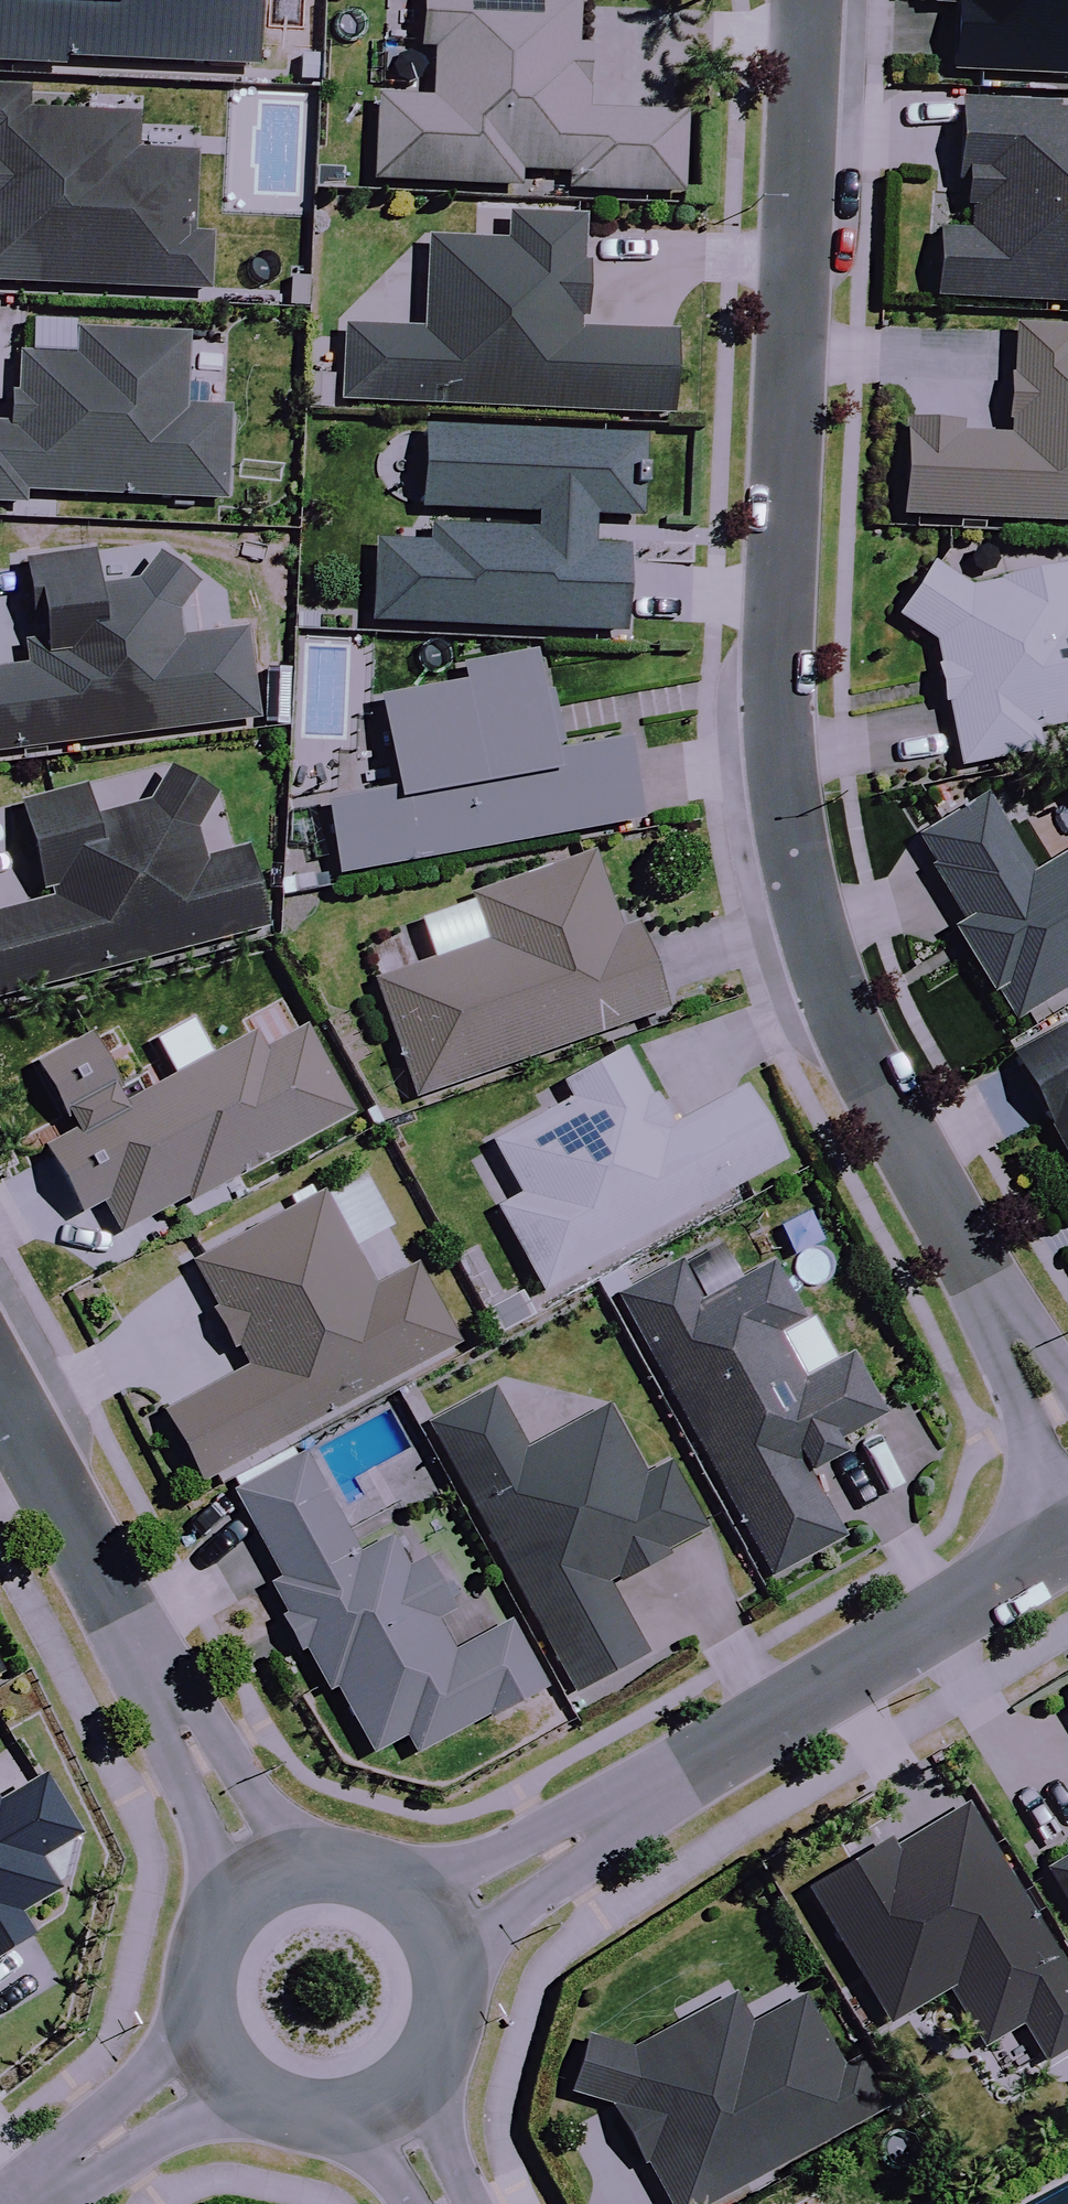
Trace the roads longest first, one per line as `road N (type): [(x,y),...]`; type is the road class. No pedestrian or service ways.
road 1 (residential): [(1067,1428),(812,950),(782,823),(774,693),(804,0)]
road 2 (residential): [(1067,1548),(629,1810)]
road 3 (tertiary): [(149,1656),(0,1393)]
road 4 (tertiary): [(229,1924),(160,1745),(149,1656)]
road 5 (residential): [(275,2095),(196,2123),(109,2173),(30,2198)]
road 6 (residential): [(30,2198),(76,2137),(216,2011)]
road 7 (tertiary): [(149,1656),(207,1720),(300,1865)]
road 8 (residential): [(426,1890),(567,1820),(629,1810)]
road 9 (residential): [(629,1810),(590,1862),(462,1943)]
road 10 (tertiary): [(439,2068),(449,2139),(474,2203)]
road 11 (tertiary): [(300,1865),(344,1858),(388,1867),(426,1890)]
road 12 (tertiary): [(462,1943),(469,1986),(461,2030),(439,2068)]

